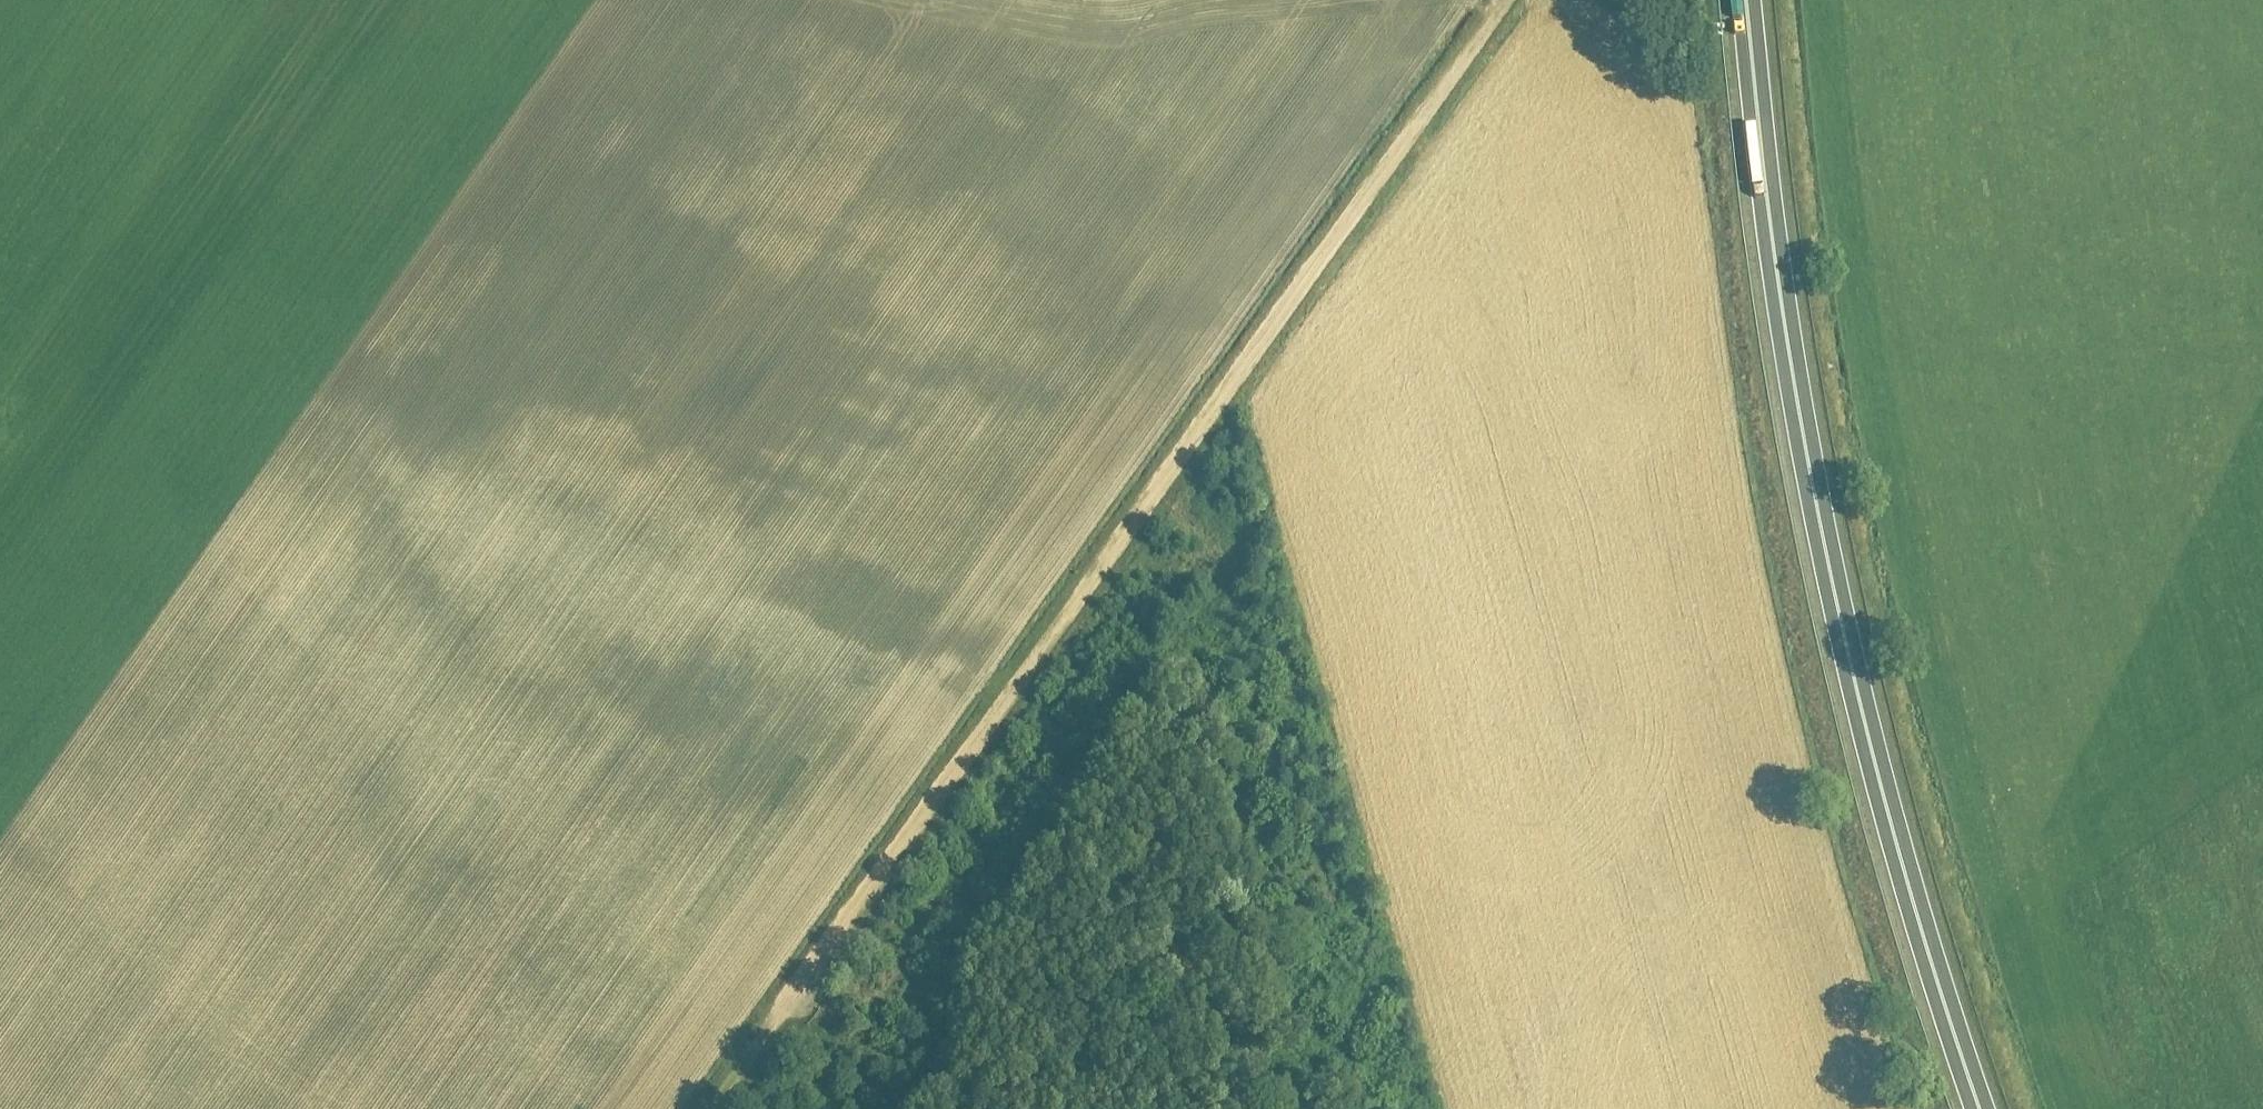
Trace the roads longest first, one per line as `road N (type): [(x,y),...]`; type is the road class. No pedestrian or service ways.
road 1 (trunk): [(1972,1108),(1903,903),(1822,548),(1788,326),(1753,0)]

